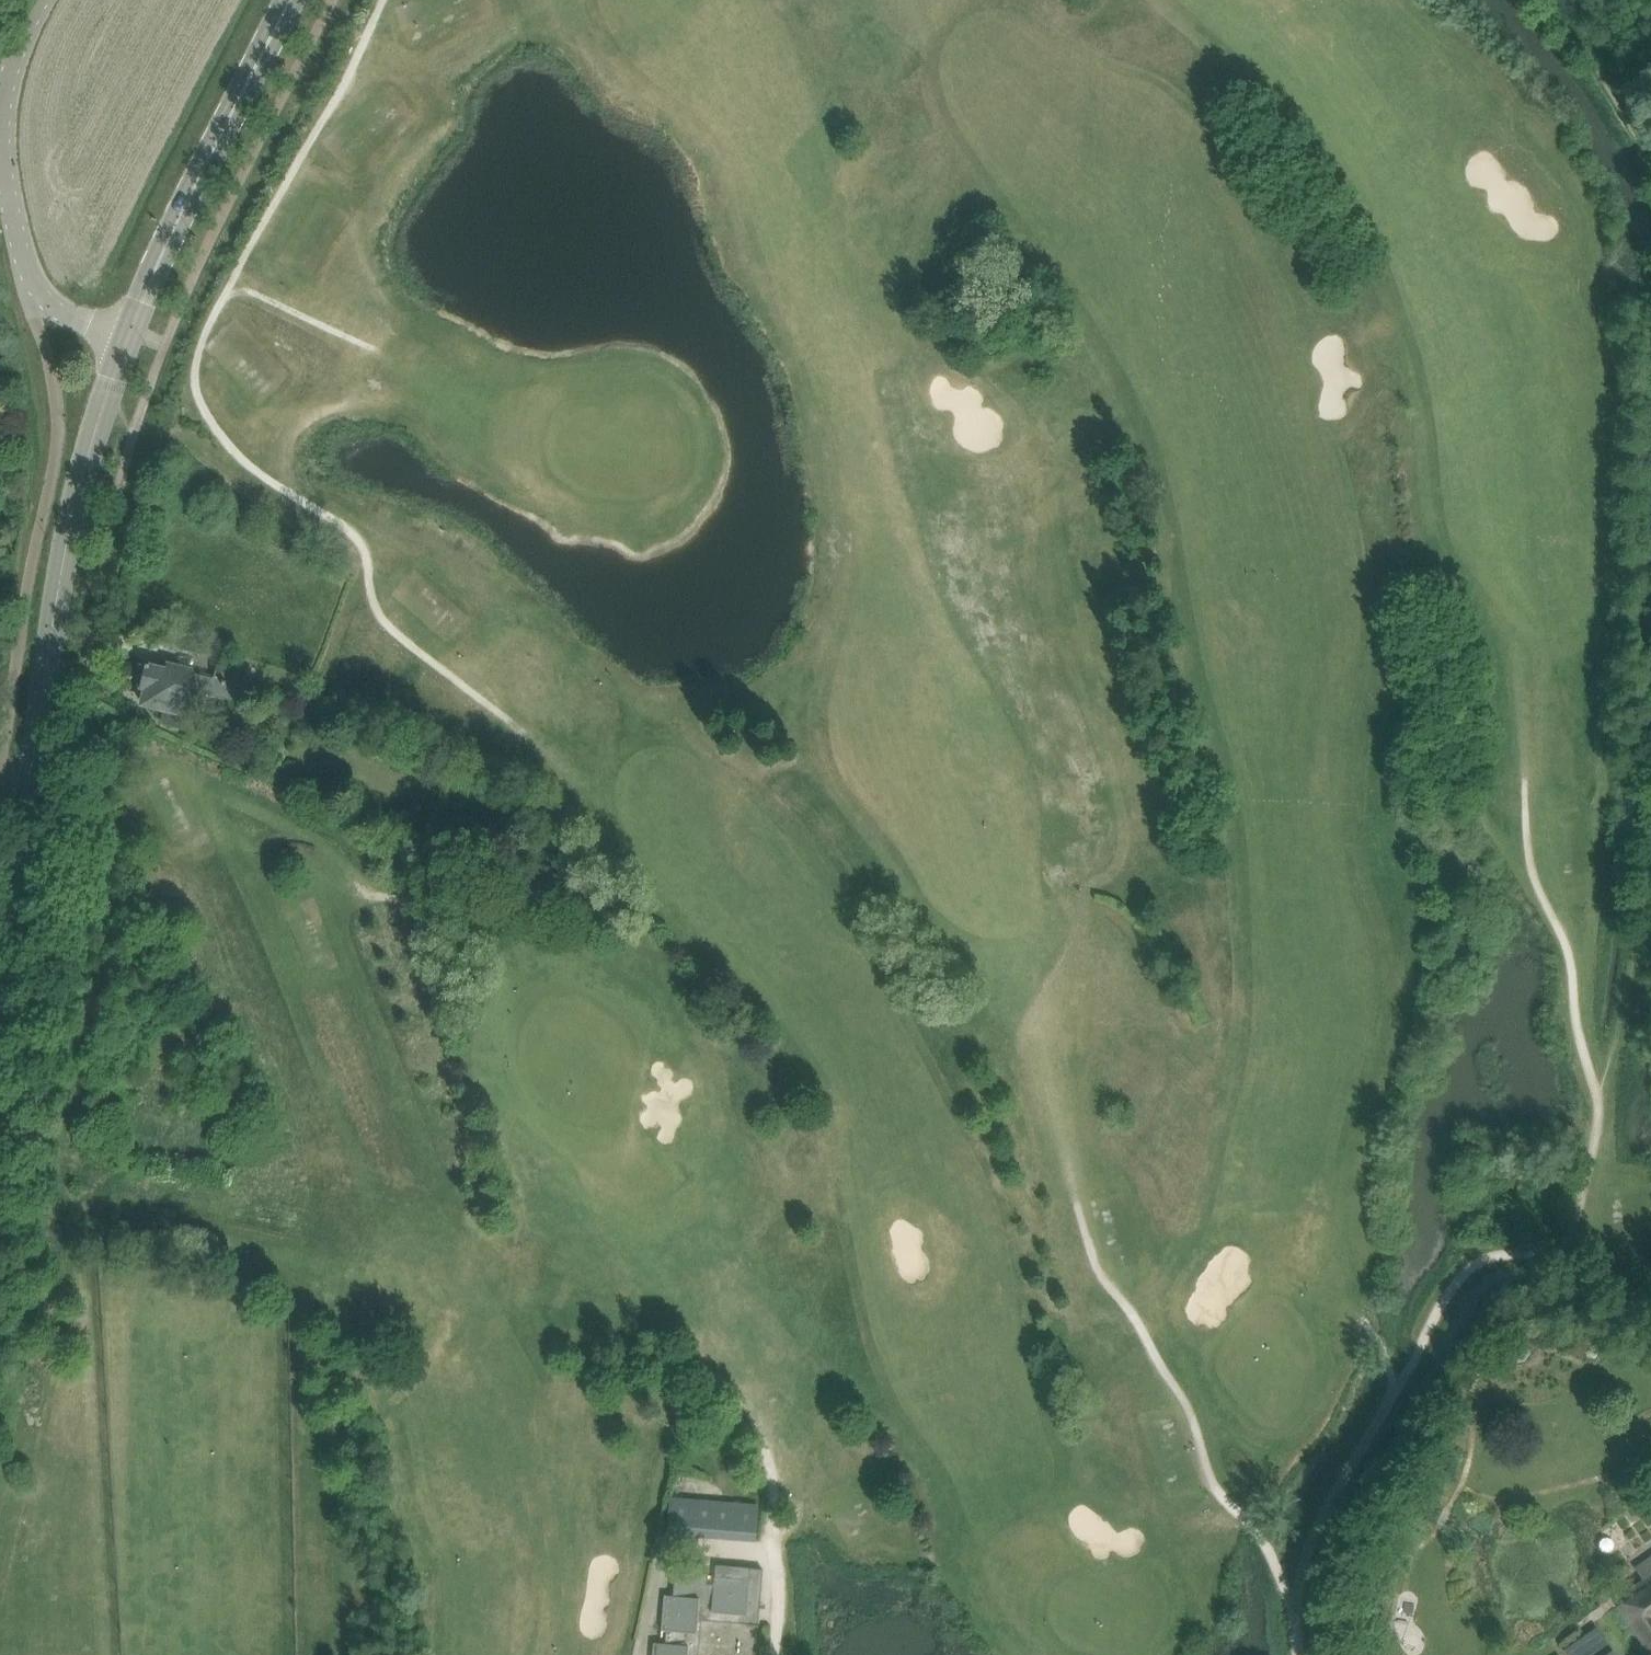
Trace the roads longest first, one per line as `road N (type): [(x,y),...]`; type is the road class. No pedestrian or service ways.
road 1 (tertiary): [(0,957),(50,604),(123,339)]
road 2 (unclassified): [(123,339),(53,304),(28,267),(16,229),(5,159),(8,80),(23,31),(44,0)]
road 3 (tertiary): [(123,339),(152,258),(278,0)]

